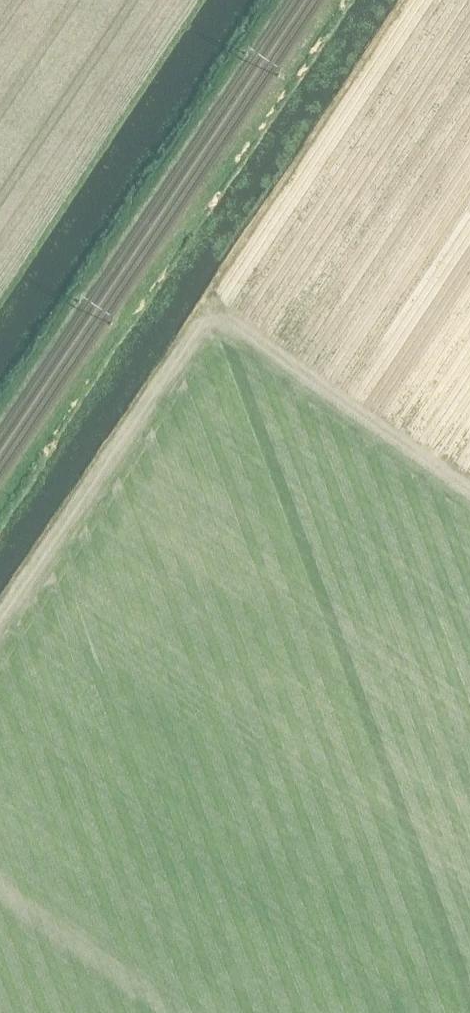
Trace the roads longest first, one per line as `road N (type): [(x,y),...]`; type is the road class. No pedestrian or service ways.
road 1 (track): [(0,610),(211,305),(469,483)]

